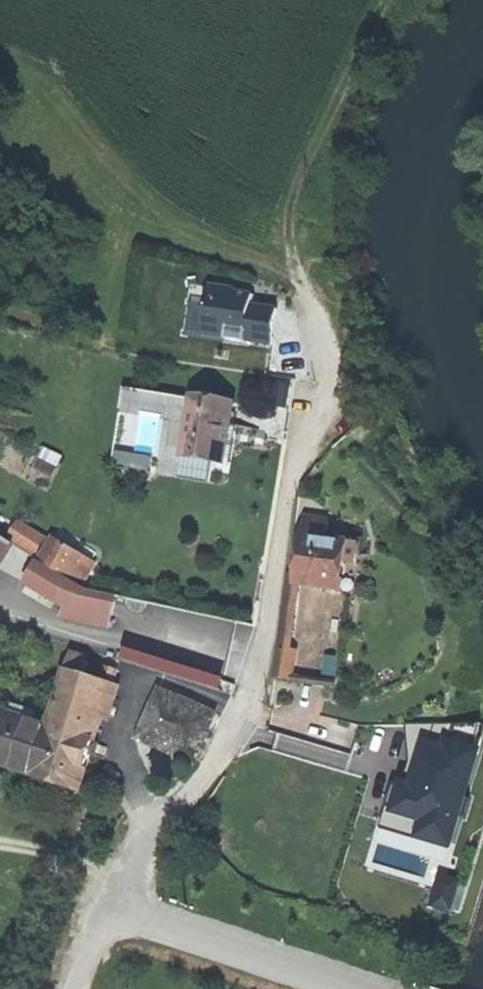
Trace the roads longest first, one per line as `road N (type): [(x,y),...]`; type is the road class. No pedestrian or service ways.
road 1 (track): [(0,54),(41,83),(177,230),(295,276),(322,372),(305,454)]
road 2 (track): [(389,0),(288,209),(295,276)]
road 3 (unclassified): [(345,988),(116,914)]

